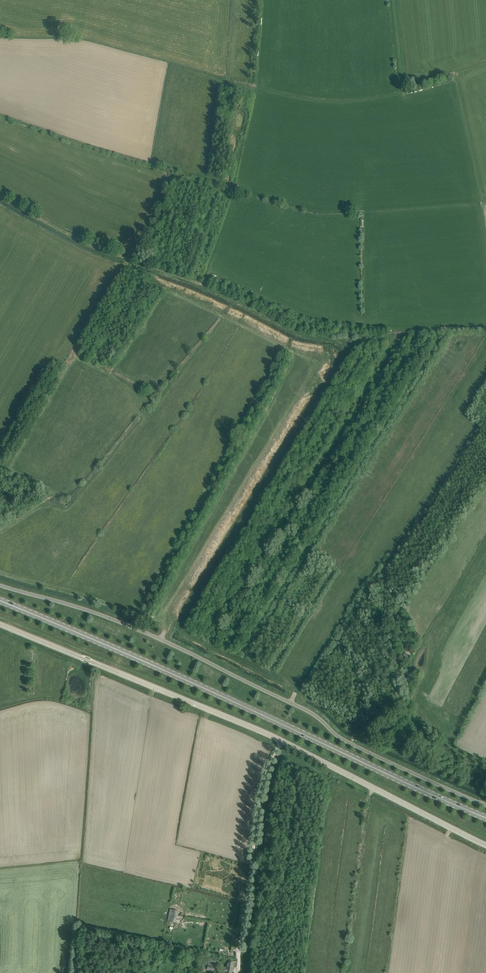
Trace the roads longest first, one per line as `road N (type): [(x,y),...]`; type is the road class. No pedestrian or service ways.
road 1 (unclassified): [(485,845),(280,741),(0,624)]
road 2 (secondary): [(485,817),(0,601)]
road 3 (track): [(280,741),(262,791),(237,966)]

